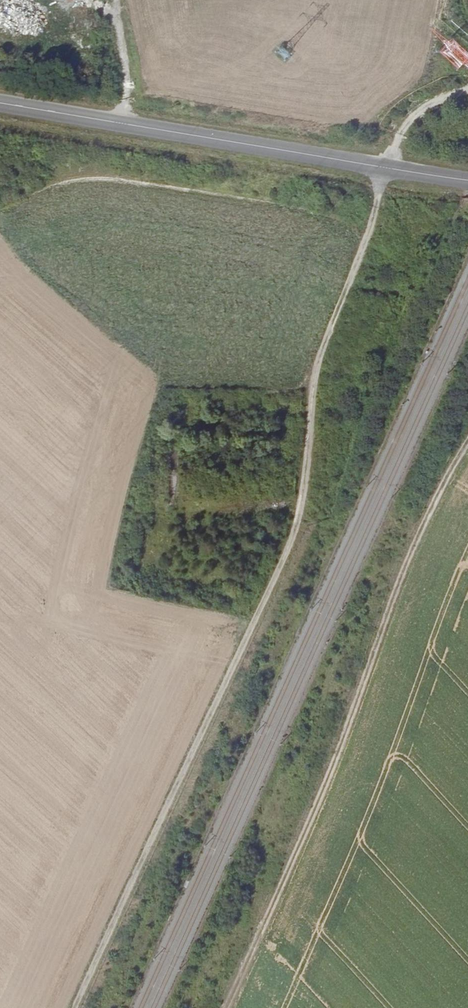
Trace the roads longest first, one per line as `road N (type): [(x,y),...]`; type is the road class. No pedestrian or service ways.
road 1 (track): [(386,168),(319,361),(302,499),(283,558),(74,1007)]
road 2 (track): [(226,1007),(345,737),(423,528),(467,444)]
road 3 (secondary): [(467,180),(0,103)]
road 4 (track): [(129,125),(118,0)]

